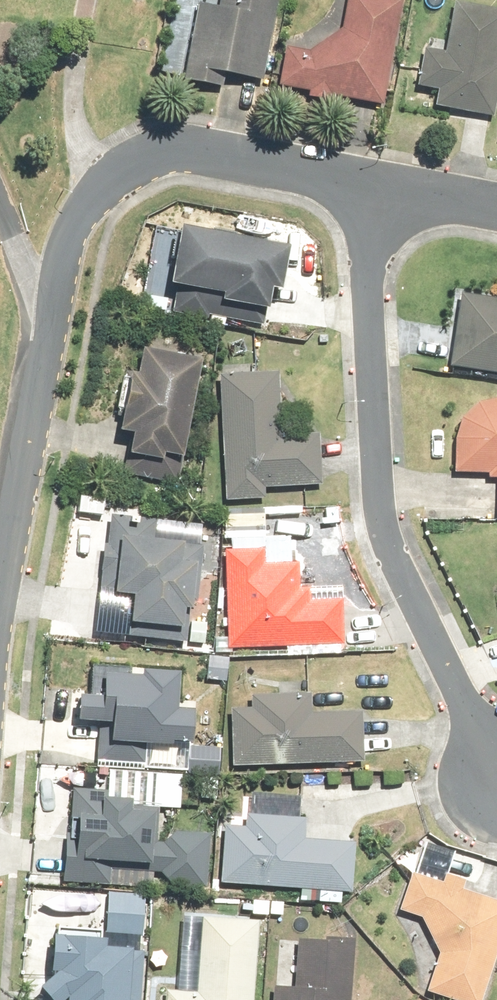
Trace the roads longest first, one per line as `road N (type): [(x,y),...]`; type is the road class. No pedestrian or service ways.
road 1 (residential): [(0,581),(50,311),(82,189),(133,156),(179,147),(382,192)]
road 2 (residential): [(382,192),(373,296),(383,513),(400,576),(496,765)]

